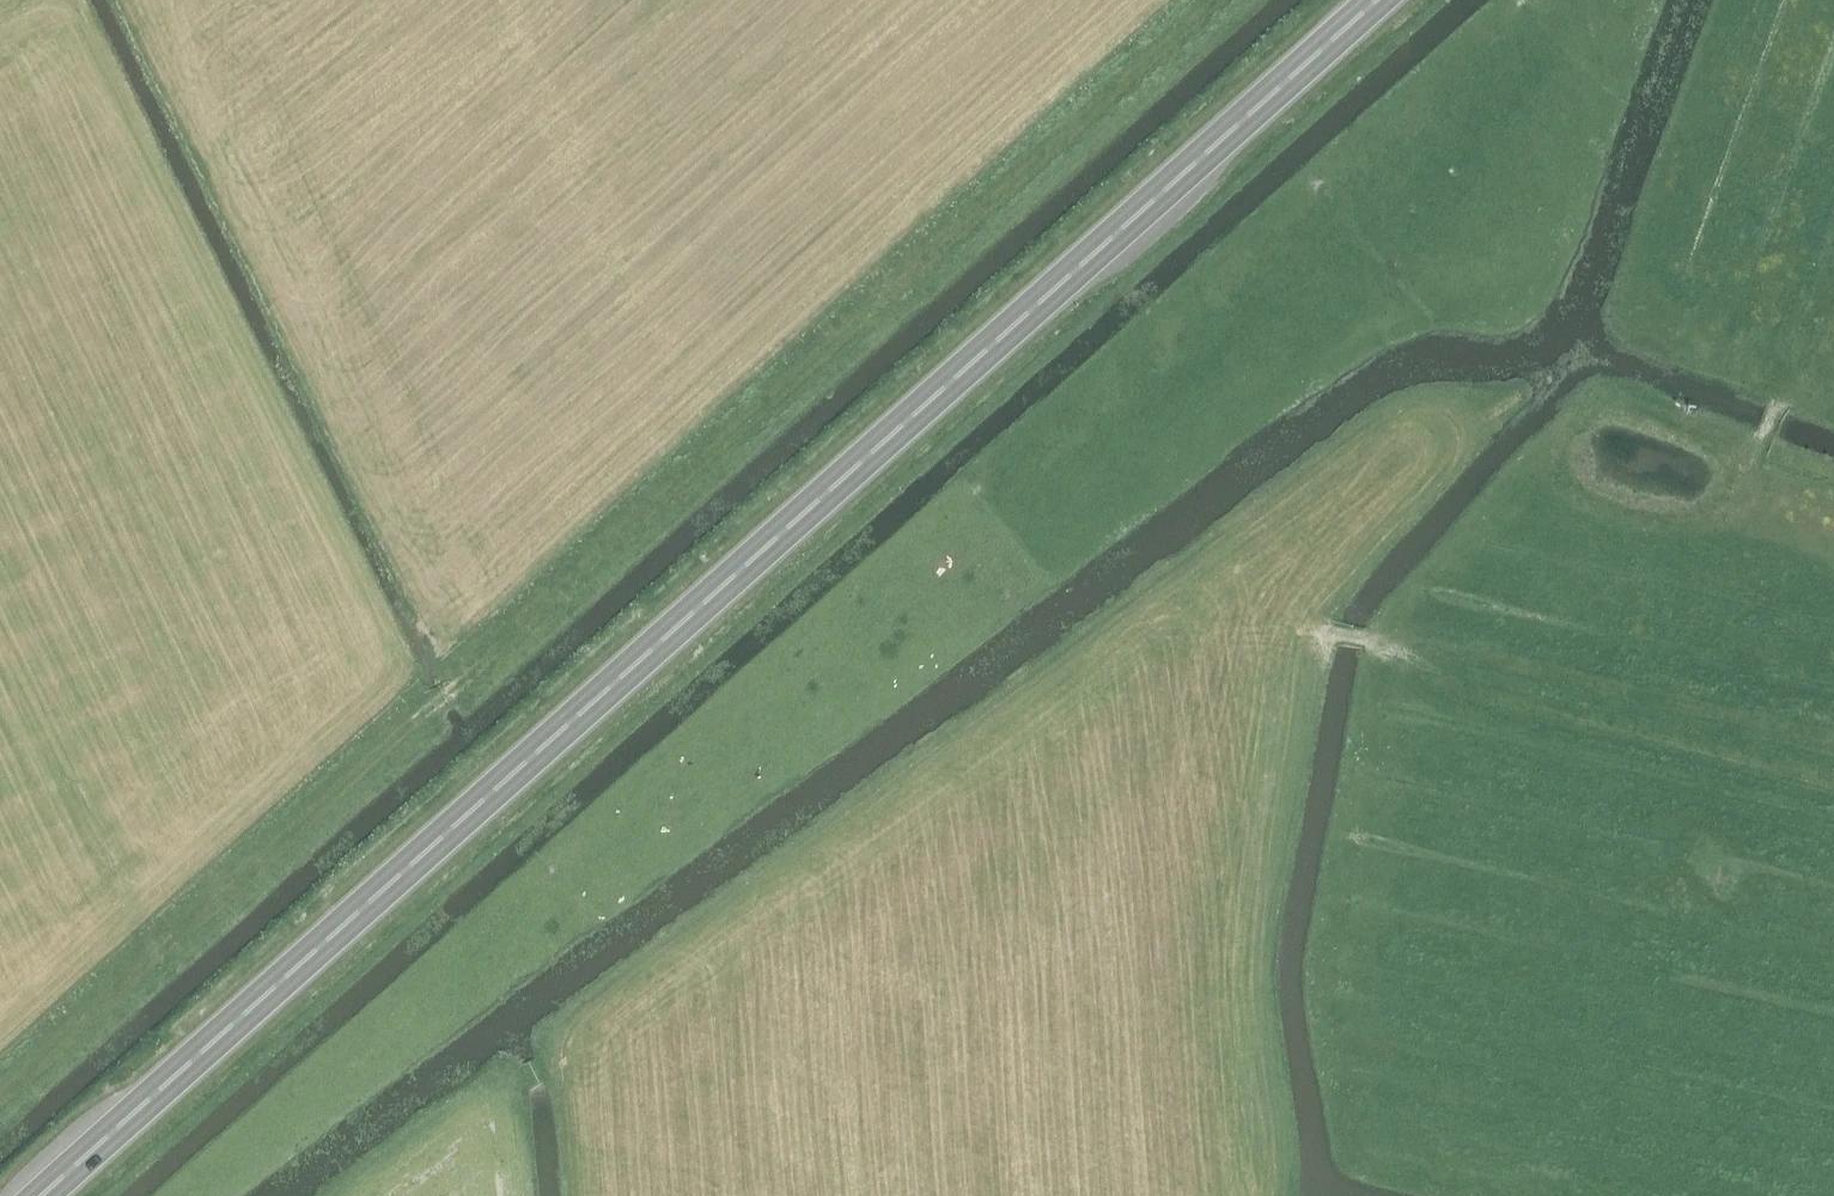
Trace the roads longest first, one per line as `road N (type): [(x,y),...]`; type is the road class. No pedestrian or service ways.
road 1 (trunk): [(40,1195),(1376,0)]

